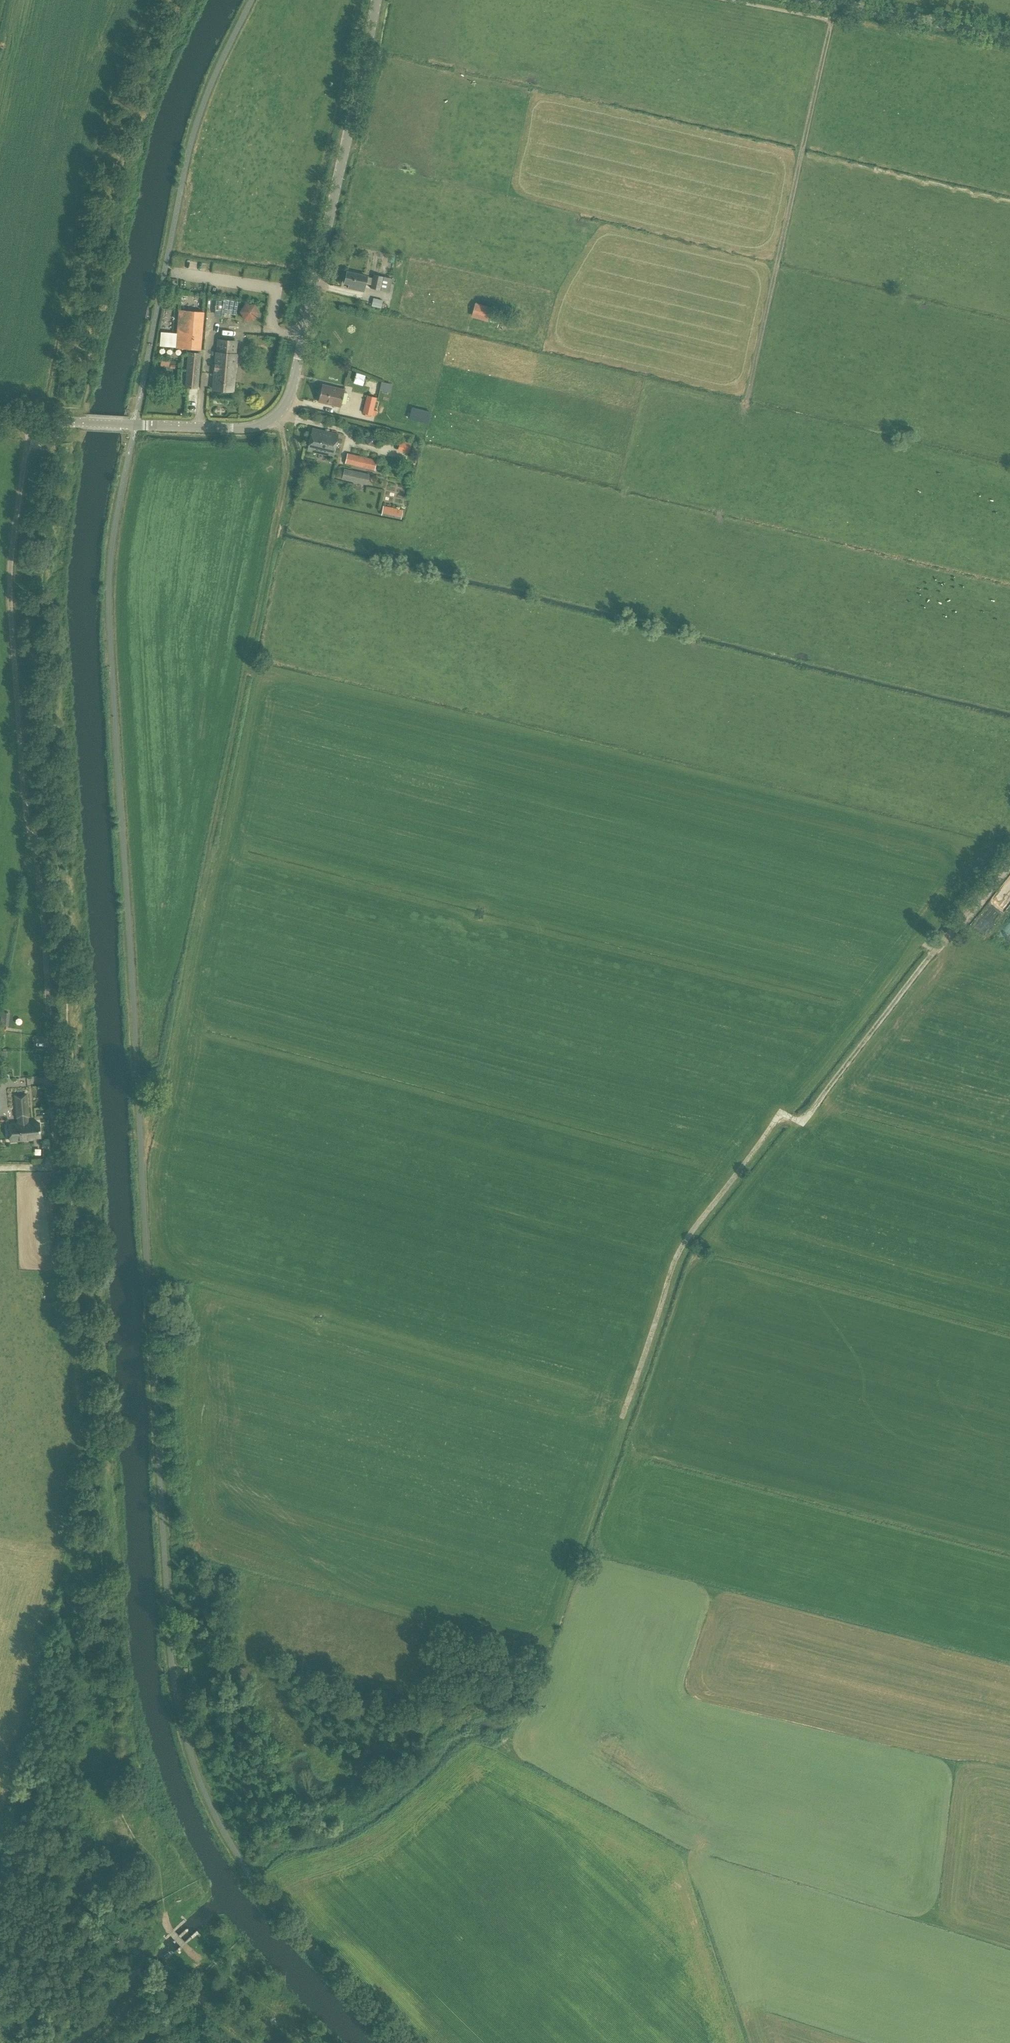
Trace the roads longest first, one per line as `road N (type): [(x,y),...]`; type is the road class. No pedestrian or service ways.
road 1 (unclassified): [(58,1157),(12,646),(10,580),(30,420)]
road 2 (unclassified): [(377,0),(289,403),(272,422),(244,430),(30,420)]
road 3 (residential): [(1009,40),(812,0)]

